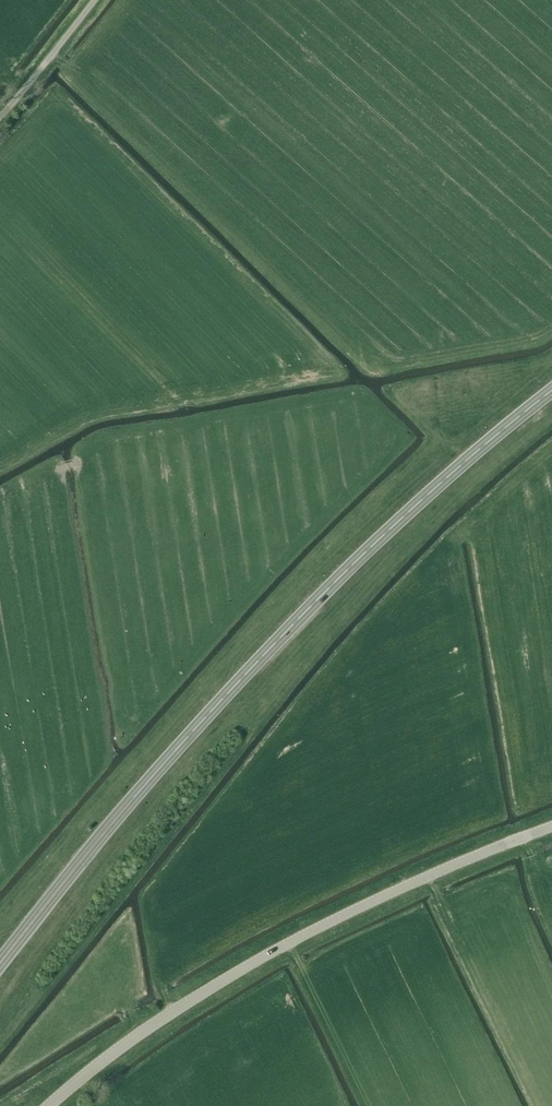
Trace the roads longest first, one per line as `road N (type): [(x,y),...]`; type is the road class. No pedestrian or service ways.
road 1 (trunk): [(0,963),(126,806),(270,648),(401,518),(551,390)]
road 2 (tertiary): [(49,1105),(226,976),(392,892),(551,824)]
road 3 (unclassified): [(0,115),(94,0)]

